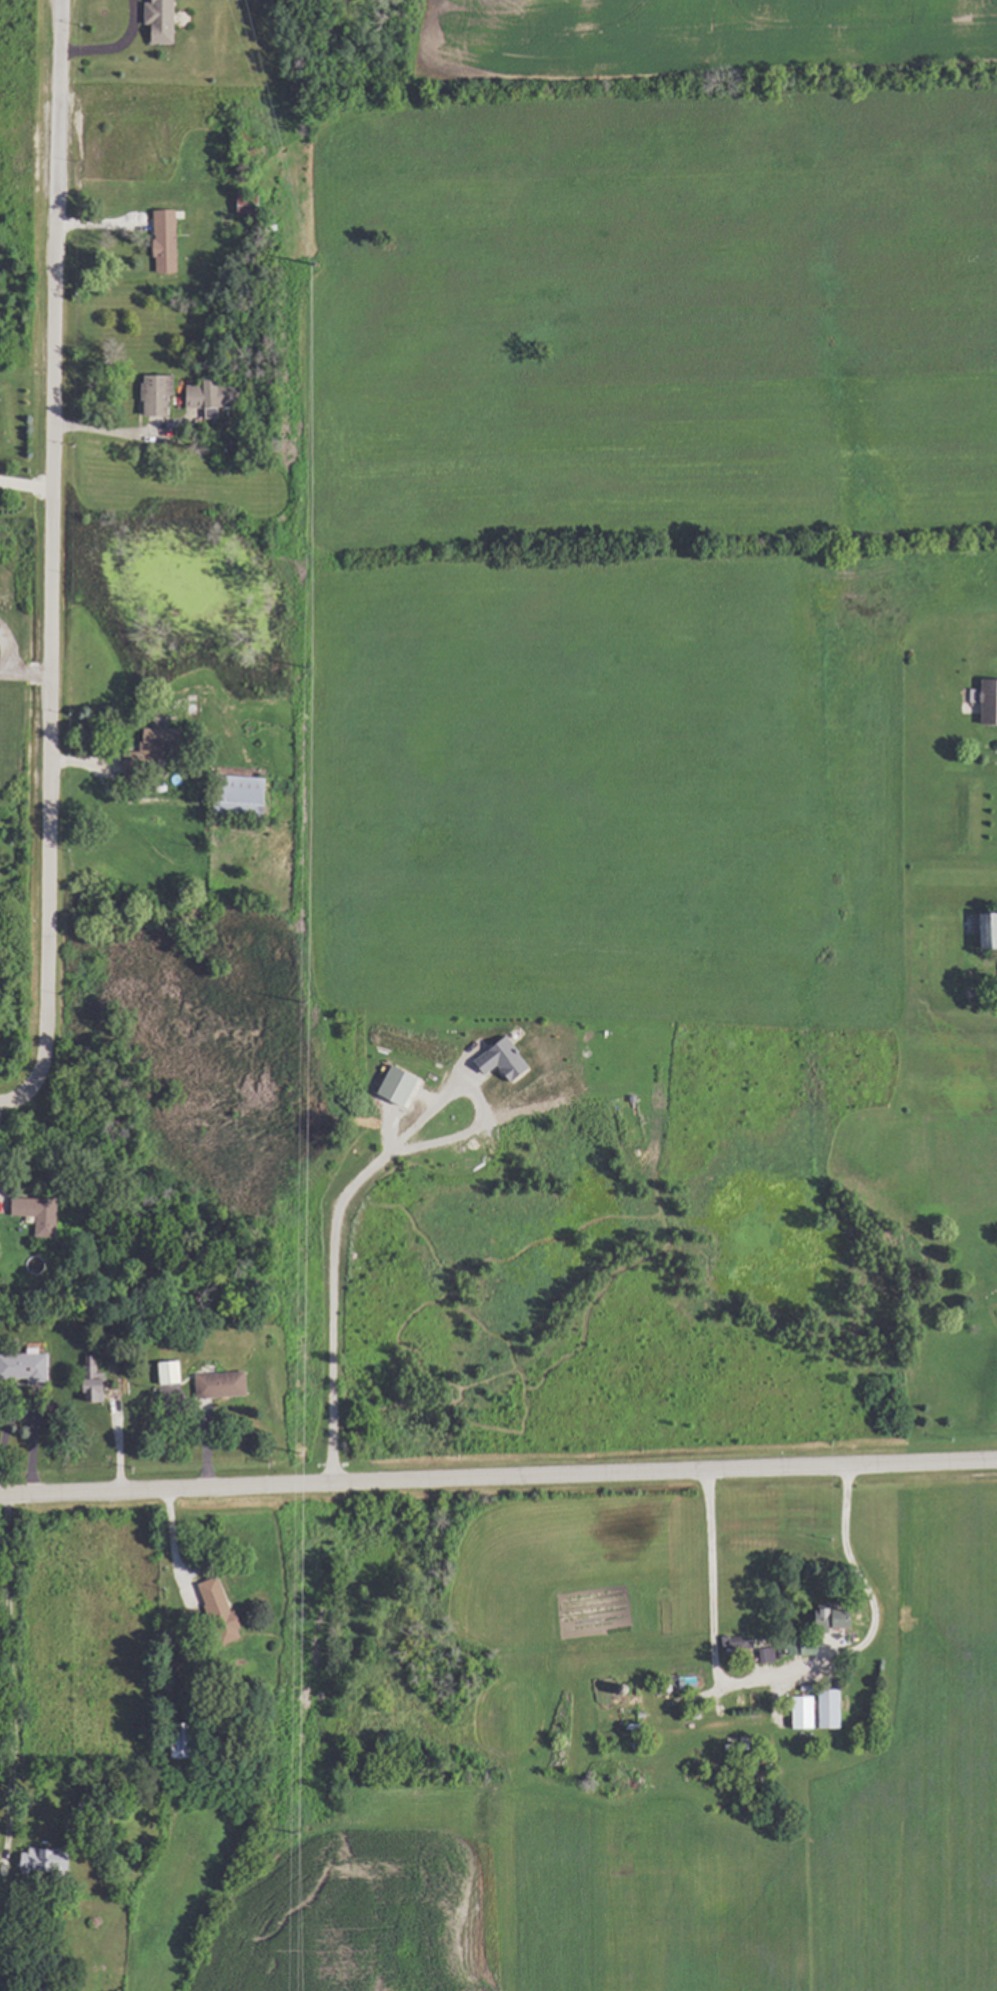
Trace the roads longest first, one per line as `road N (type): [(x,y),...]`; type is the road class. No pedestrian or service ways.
road 1 (residential): [(26,1089),(43,1049),(56,0)]
road 2 (tertiary): [(996,1462),(0,1495)]

